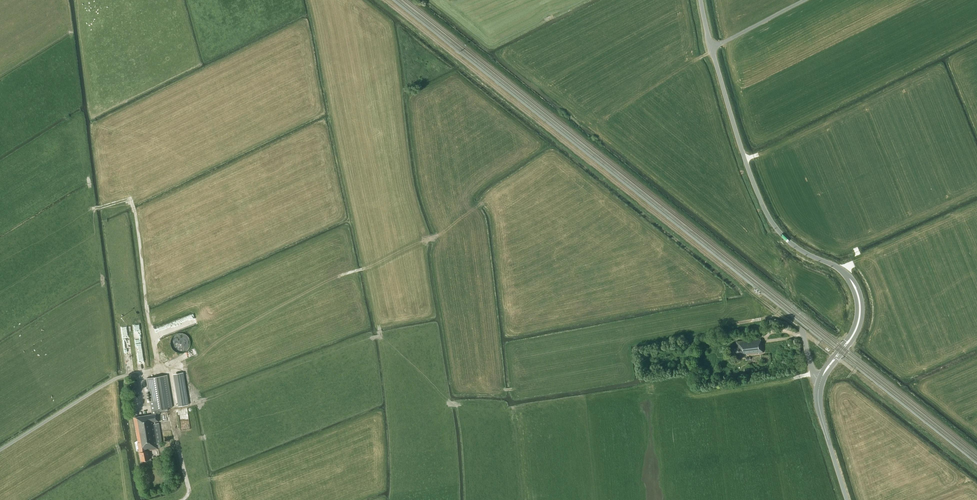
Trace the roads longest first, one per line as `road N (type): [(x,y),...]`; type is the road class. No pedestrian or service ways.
road 1 (track): [(803,332),(384,0)]
road 2 (unclassified): [(850,278),(791,243),(767,214),(701,0)]
road 3 (unclassified): [(848,499),(819,406),(821,380)]

